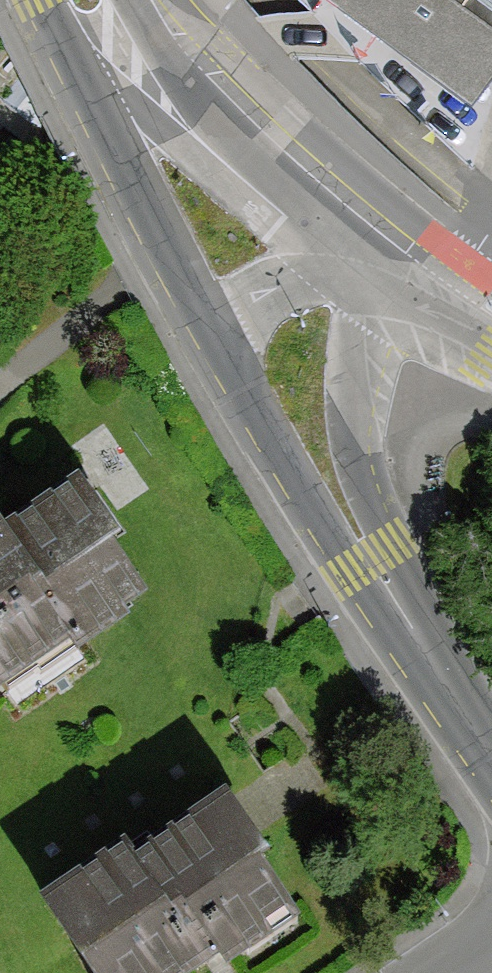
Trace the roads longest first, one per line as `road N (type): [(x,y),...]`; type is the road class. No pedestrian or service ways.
road 1 (primary): [(208,325),(439,676)]
road 2 (primary): [(439,676),(363,499),(348,432),(345,276)]
road 3 (primary): [(42,0),(208,325)]
road 4 (primary): [(302,204),(196,99),(134,0)]
road 5 (unclassified): [(468,317),(302,204)]
road 6 (unclassified): [(345,276),(297,279),(208,325)]
road 7 (unclassified): [(468,317),(345,276)]

